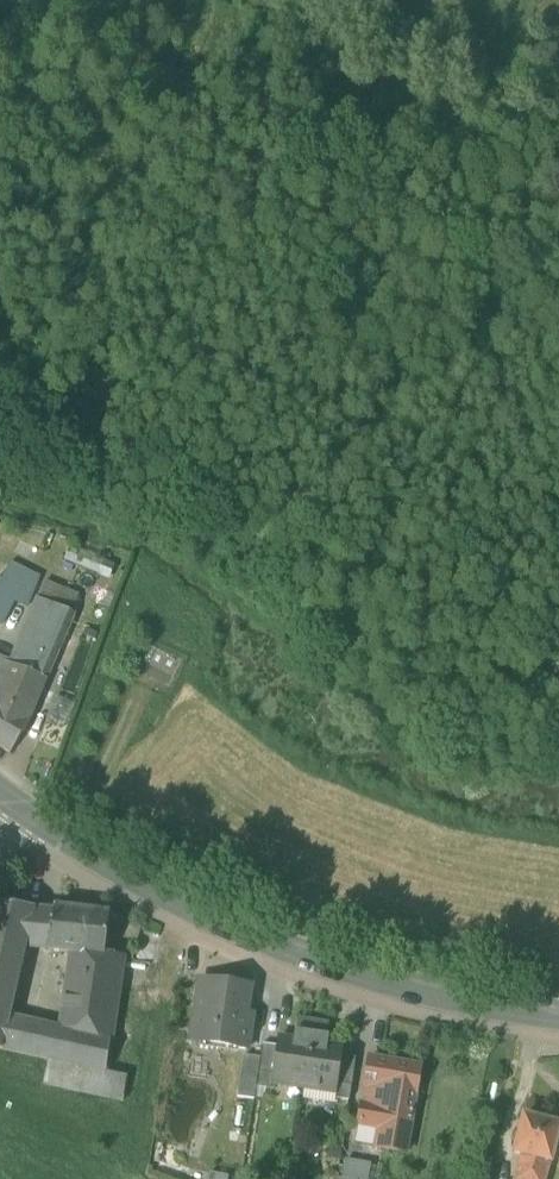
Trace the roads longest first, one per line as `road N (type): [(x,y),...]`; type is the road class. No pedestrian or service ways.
road 1 (tertiary): [(558,1018),(394,986),(259,941),(136,880),(0,792)]

